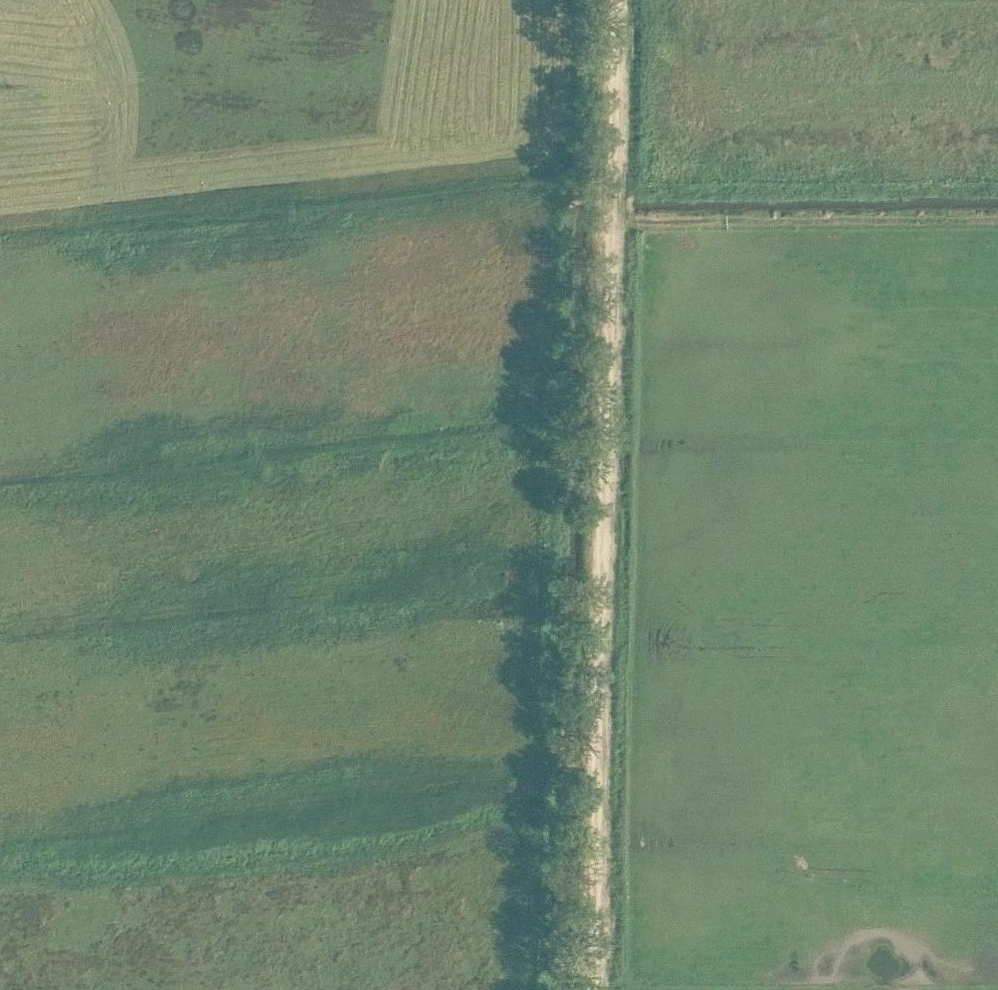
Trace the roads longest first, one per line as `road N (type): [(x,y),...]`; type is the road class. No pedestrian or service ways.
road 1 (track): [(620,0),(603,989)]

